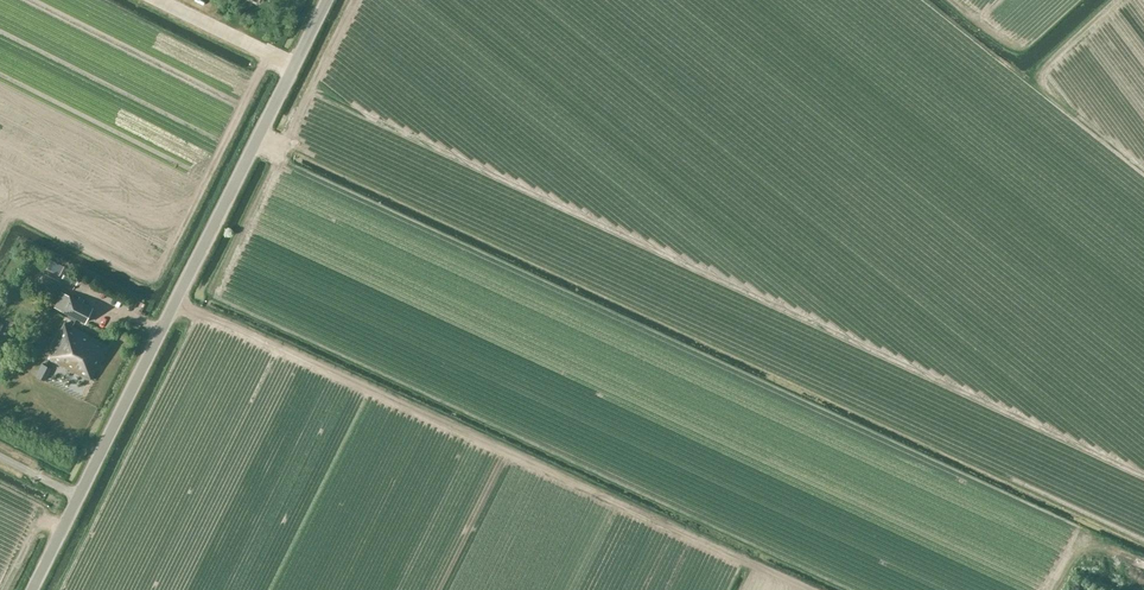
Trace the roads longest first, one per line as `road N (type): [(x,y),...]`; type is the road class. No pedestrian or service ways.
road 1 (track): [(805,589),(173,303)]
road 2 (unclassified): [(32,589),(327,0)]

